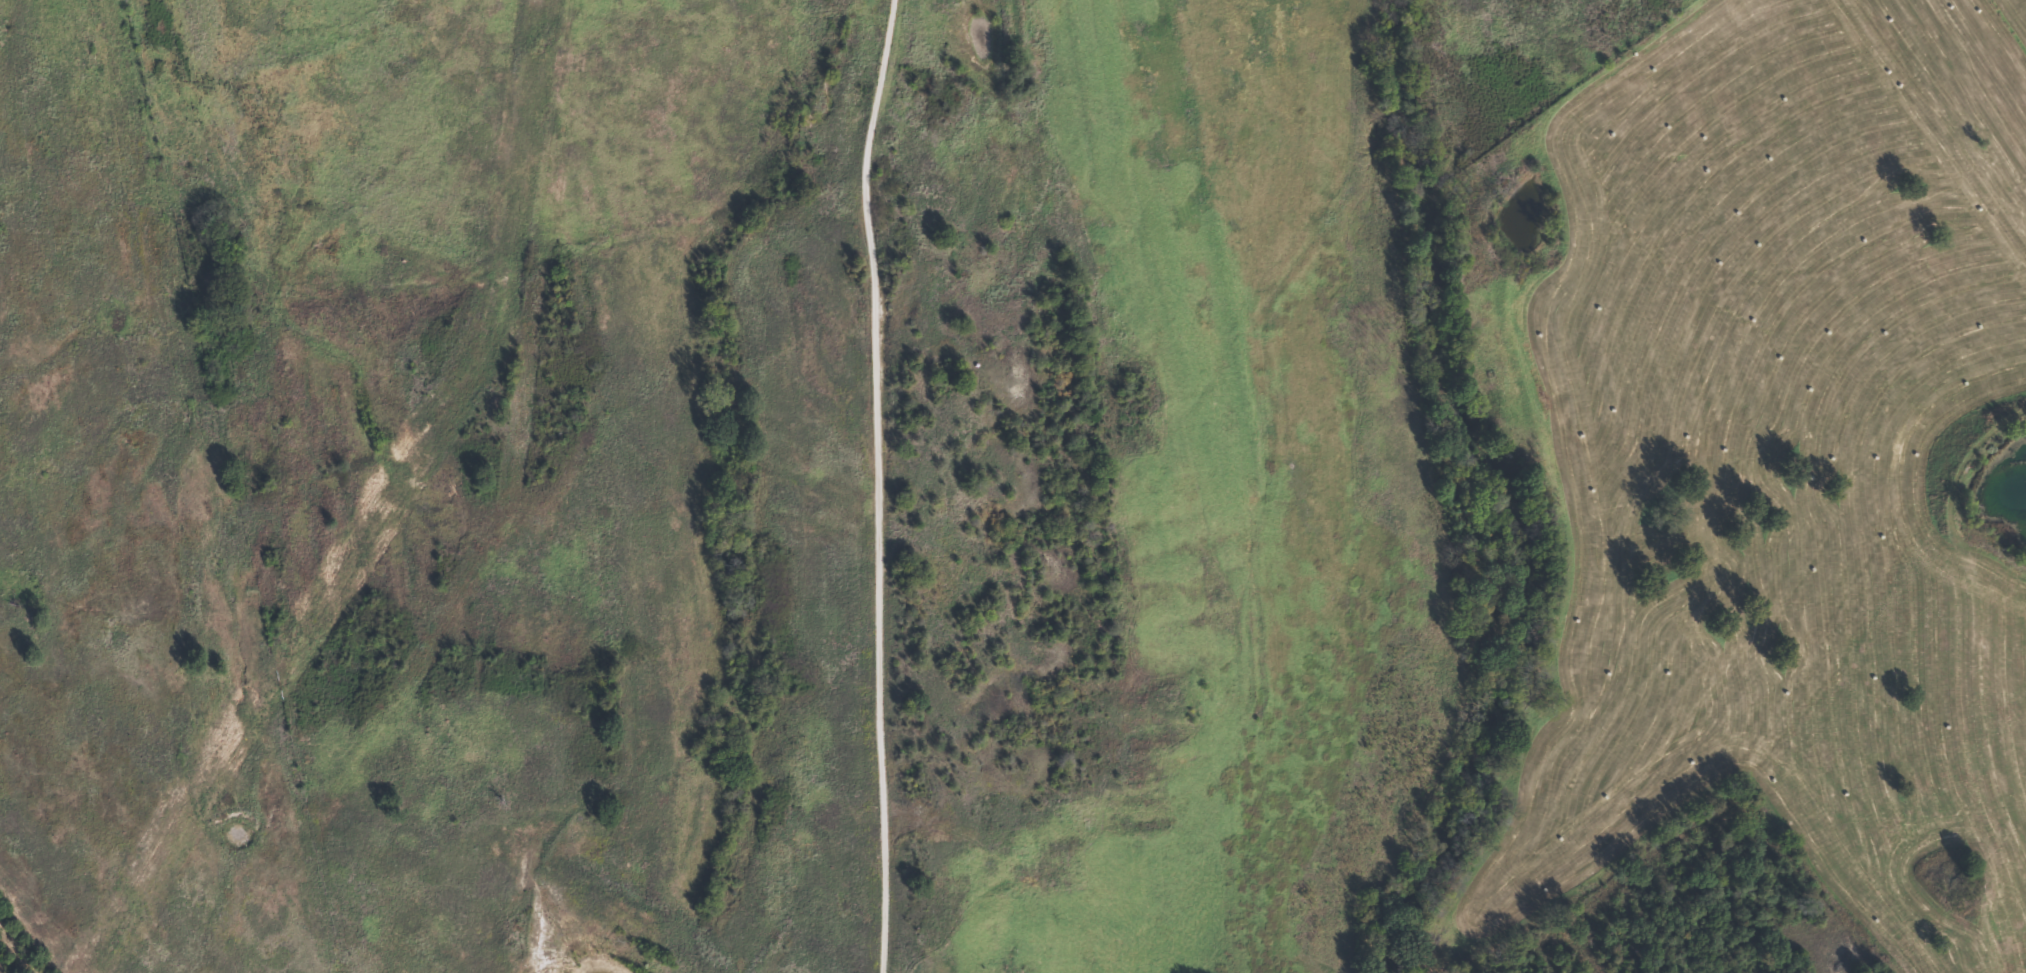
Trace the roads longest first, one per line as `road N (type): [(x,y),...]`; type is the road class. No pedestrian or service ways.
road 1 (track): [(882,972),(870,169),(891,0)]

